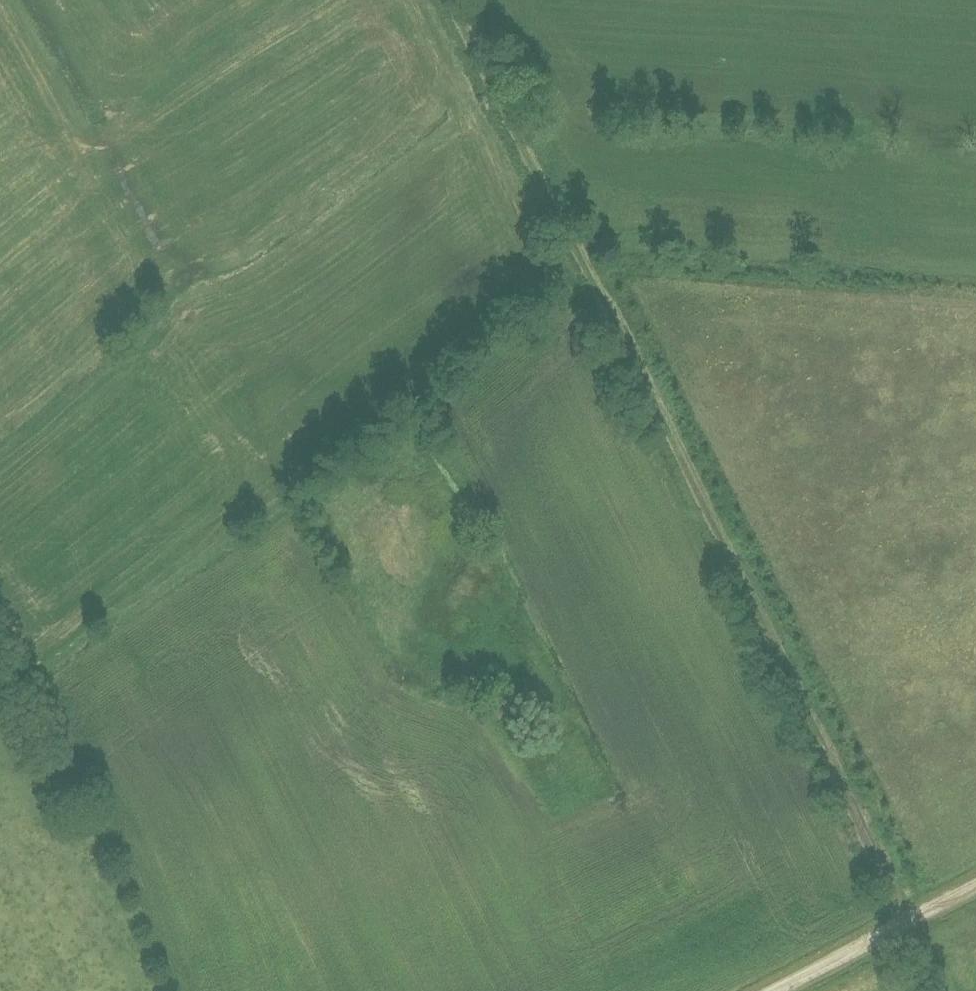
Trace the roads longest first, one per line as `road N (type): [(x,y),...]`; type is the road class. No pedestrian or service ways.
road 1 (track): [(451,0),(908,922)]
road 2 (track): [(773,990),(975,887)]

